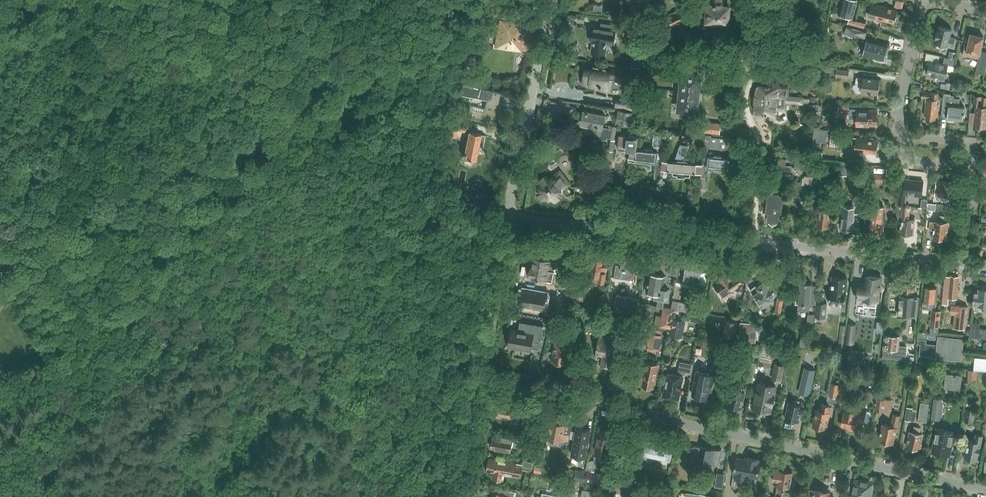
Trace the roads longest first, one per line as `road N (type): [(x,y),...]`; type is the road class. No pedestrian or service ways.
road 1 (unclassified): [(0,276),(506,0)]
road 2 (residential): [(985,492),(634,412)]
road 3 (residential): [(776,0),(769,66),(747,90),(760,151),(754,241)]
road 4 (residential): [(754,241),(506,217)]
road 5 (unclassified): [(506,217),(552,0)]
road 6 (residential): [(968,266),(754,241)]
road 7 (unclassified): [(478,371),(506,217)]
road 8 (residential): [(634,412),(488,374)]
road 9 (residential): [(903,134),(907,65),(924,0)]
road 10 (unclassified): [(460,496),(478,371)]

